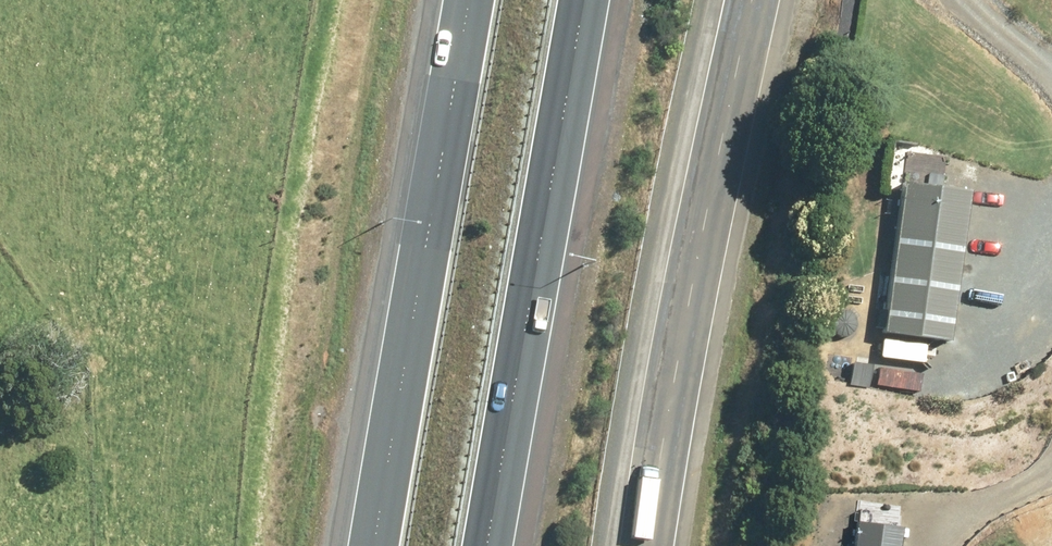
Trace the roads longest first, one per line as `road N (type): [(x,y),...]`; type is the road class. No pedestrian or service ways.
road 1 (secondary): [(645,545),(753,0)]
road 2 (motorway): [(583,0),(488,545)]
road 3 (motorway): [(376,545),(469,0)]

